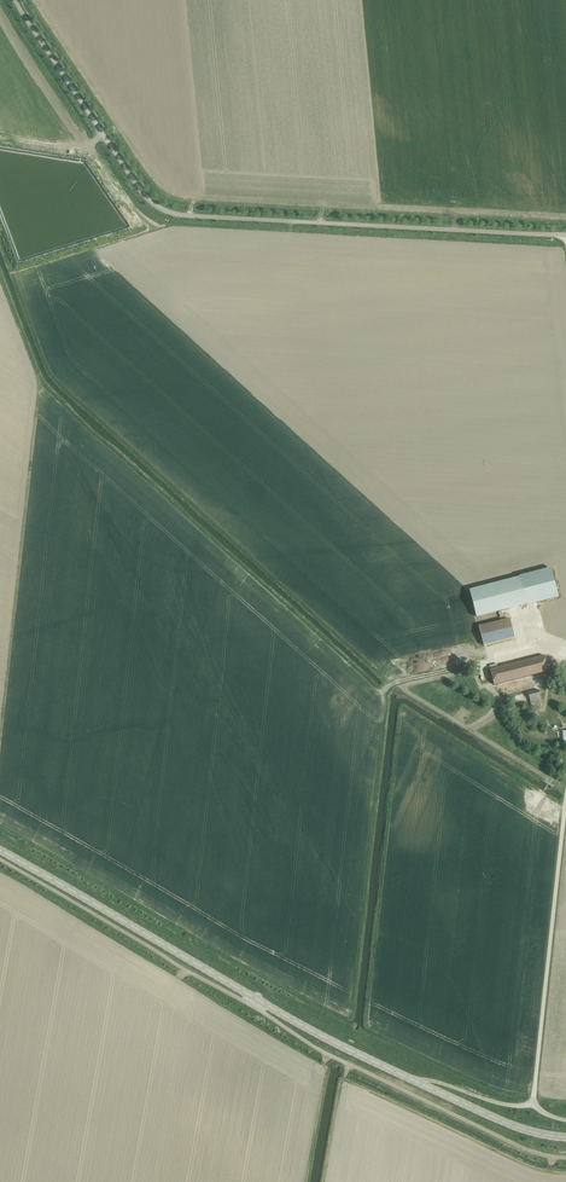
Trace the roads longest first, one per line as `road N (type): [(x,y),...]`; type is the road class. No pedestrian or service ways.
road 1 (unclassified): [(565,236),(170,213),(136,186),(15,0)]
road 2 (secondary): [(0,851),(416,1082)]
road 3 (unclassified): [(533,1100),(565,797)]
road 4 (secondary): [(416,1082),(522,1129),(565,1137)]
road 5 (unclassified): [(533,1100),(511,1106),(416,1082)]

